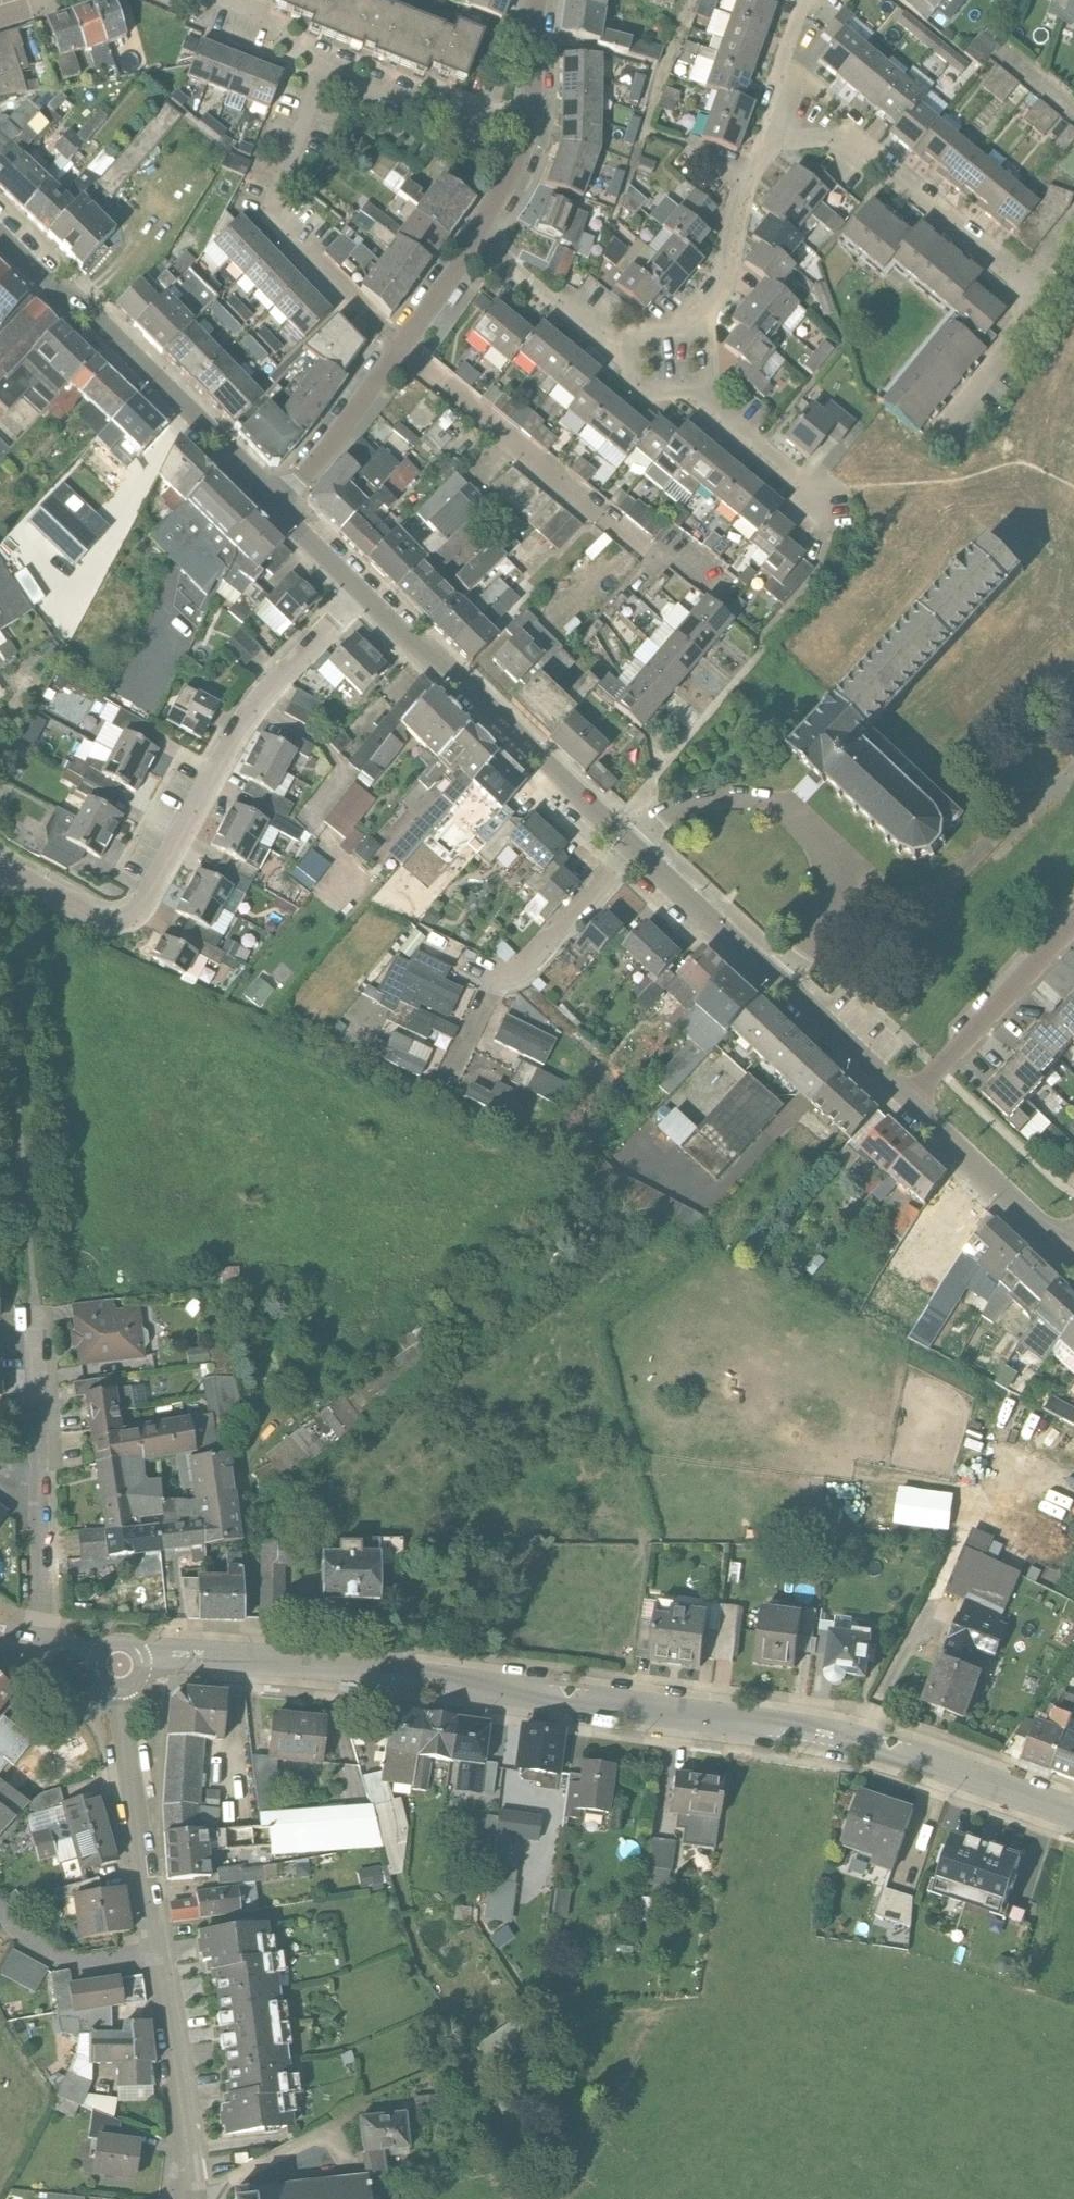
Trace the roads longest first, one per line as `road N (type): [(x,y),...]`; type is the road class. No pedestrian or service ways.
road 1 (unclassified): [(121,1664),(244,1661),(786,1724),(889,1747),(1073,1812)]
road 2 (residential): [(363,593),(251,708),(139,909),(107,921),(89,916),(0,867)]
road 3 (residential): [(935,439),(1025,326),(1030,299),(1023,279),(852,137)]
road 4 (tertiary): [(274,506),(0,235)]
road 5 (tertiary): [(909,1100),(632,846)]
road 6 (tertiary): [(632,846),(363,593)]
road 7 (residential): [(41,1646),(33,1299)]
road 8 (residential): [(399,347),(273,210),(326,62)]
road 9 (residential): [(646,549),(399,347)]
road 10 (residential): [(445,1088),(498,976),(526,963),(632,846)]
road 11 (residential): [(121,1664),(119,1710),(156,1953)]
road 12 (residential): [(156,1953),(185,2137),(186,2198)]
road 13 (residential): [(909,1100),(1073,921)]
road 14 (residential): [(529,125),(462,102),(430,102),(326,62)]
road 15 (residential): [(274,506),(399,347)]
road 16 (residential): [(704,329),(703,311),(723,282),(767,140)]
road 17 (residential): [(628,335),(596,336),(479,240)]
road 18 (tertiary): [(1036,1225),(909,1100)]
road 19 (residential): [(156,1953),(79,1966),(0,1916)]
road 20 (residential): [(820,501),(711,409),(709,384)]
road 21 (residential): [(399,347),(479,240)]
road 22 (residential): [(709,384),(633,391),(628,335)]
road 23 (residential): [(326,62),(285,45),(267,17),(222,0)]
road 24 (residential): [(479,240),(529,125)]
road 25 (residential): [(529,125),(537,0)]
road 26 (tertiary): [(363,593),(274,506)]

